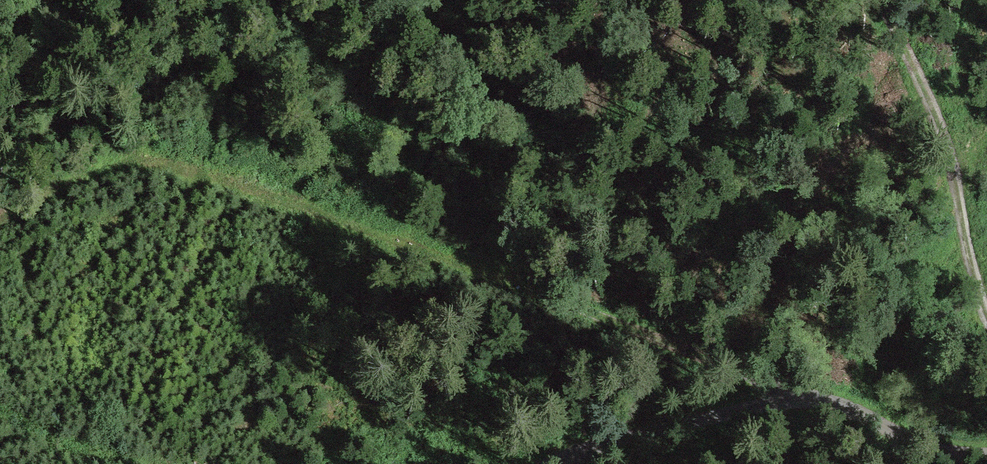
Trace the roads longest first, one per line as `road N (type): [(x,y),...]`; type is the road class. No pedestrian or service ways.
road 1 (track): [(0,216),(107,163),(156,159),(222,175),(831,401)]
road 2 (track): [(986,459),(939,451),(831,401),(769,403),(556,463)]
road 3 (track): [(882,0),(942,133),(986,313)]
road 4 (track): [(0,415),(119,463)]

